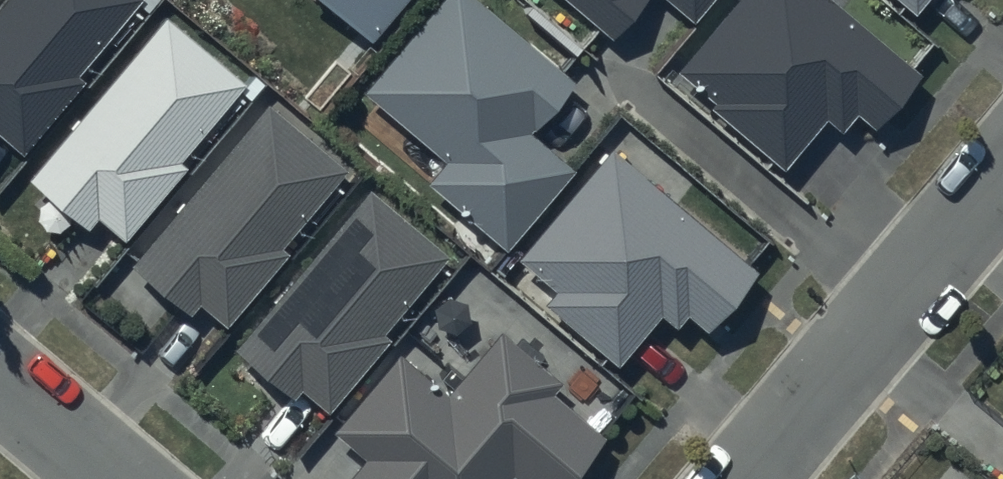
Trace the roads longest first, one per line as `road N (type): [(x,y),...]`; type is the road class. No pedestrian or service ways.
road 1 (residential): [(750,478),(1002,179)]
road 2 (residential): [(0,378),(119,478)]

